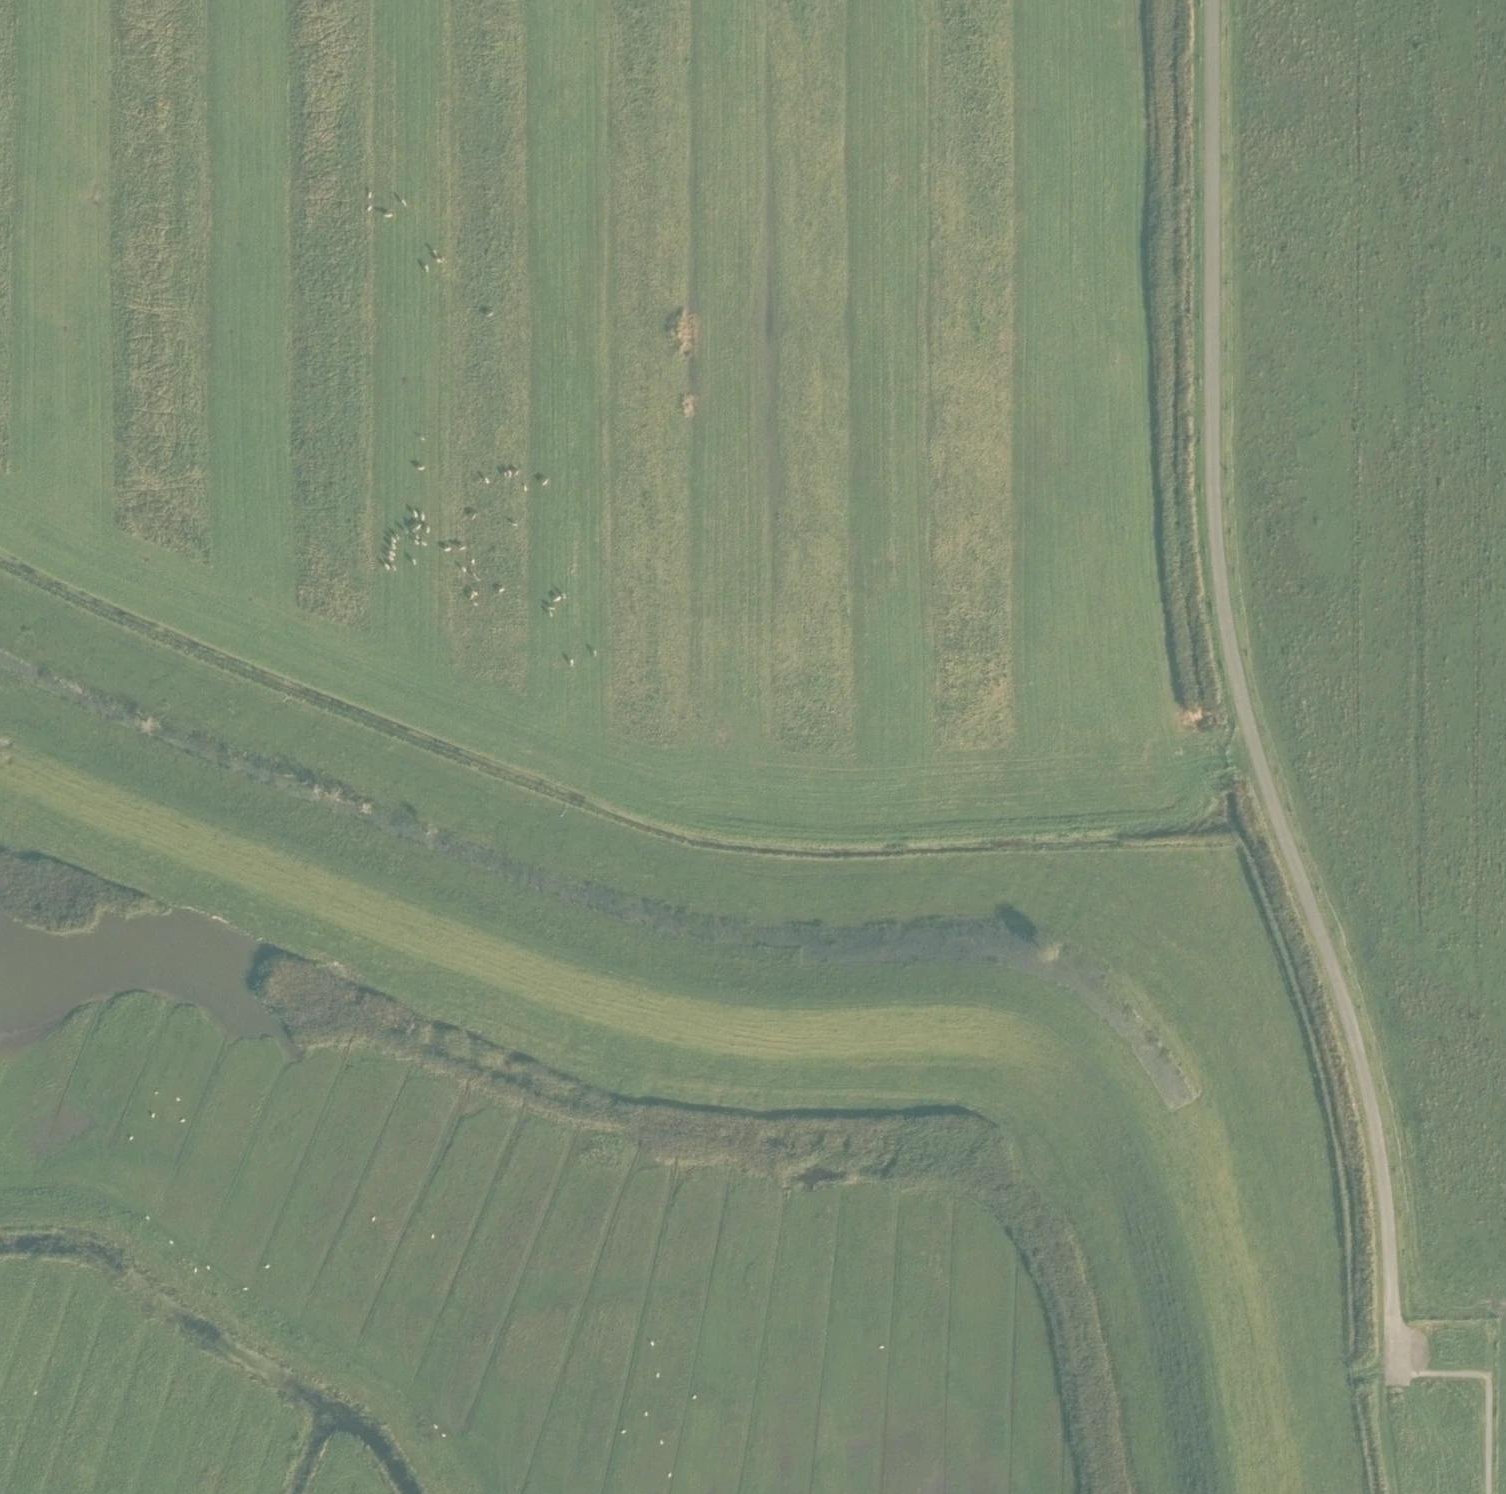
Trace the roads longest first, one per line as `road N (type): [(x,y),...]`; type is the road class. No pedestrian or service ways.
road 1 (unclassified): [(1396,1373),(1389,1221),(1373,1120),(1347,1017),(1249,732),(1225,618),(1214,505),(1213,0)]

